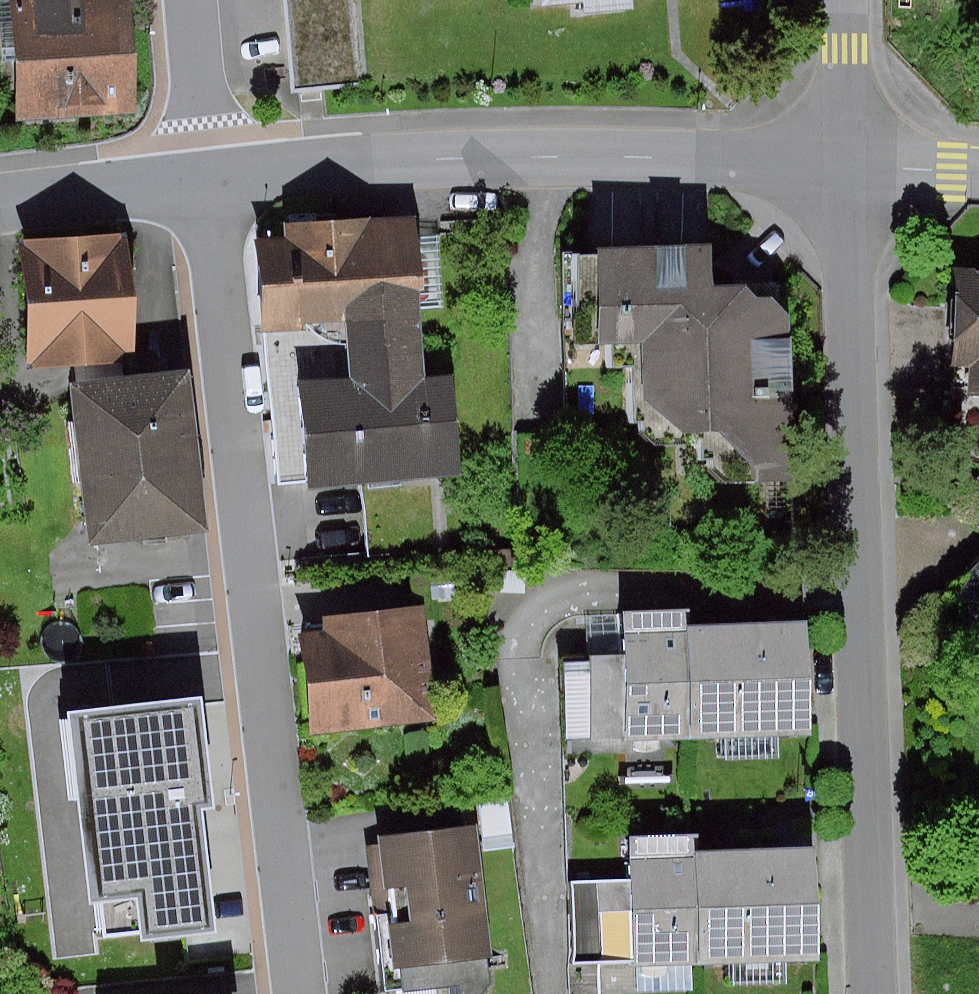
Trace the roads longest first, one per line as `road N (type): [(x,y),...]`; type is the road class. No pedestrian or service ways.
road 1 (residential): [(845,159),(876,993)]
road 2 (residential): [(207,174),(300,993)]
road 3 (residential): [(207,174),(444,158),(845,159)]
road 4 (residential): [(0,199),(207,174)]
road 5 (residential): [(195,0),(207,174)]
road 6 (residential): [(847,0),(845,159)]
road 7 (residential): [(845,159),(978,174)]

